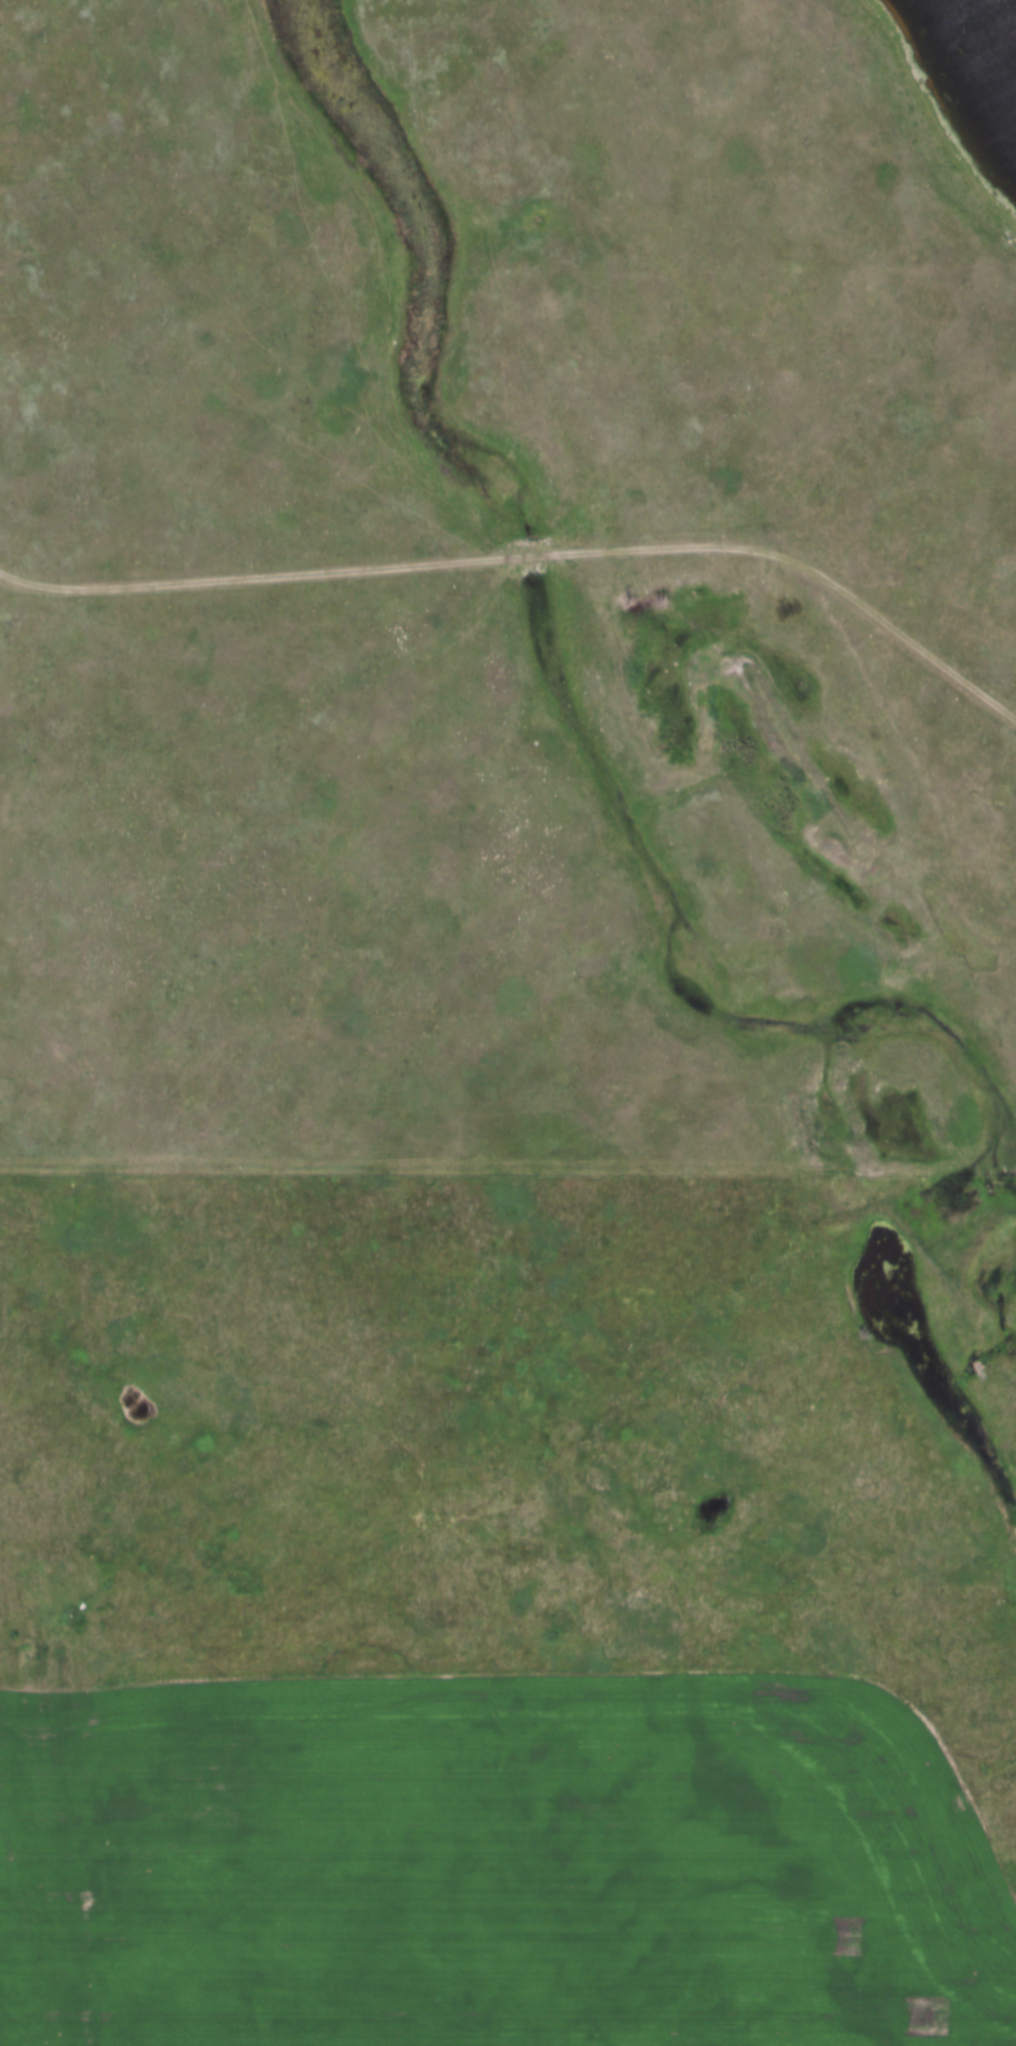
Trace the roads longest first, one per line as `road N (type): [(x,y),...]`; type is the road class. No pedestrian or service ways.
road 1 (track): [(1015,714),(821,568),(749,543),(580,547),(82,583),(0,566)]

